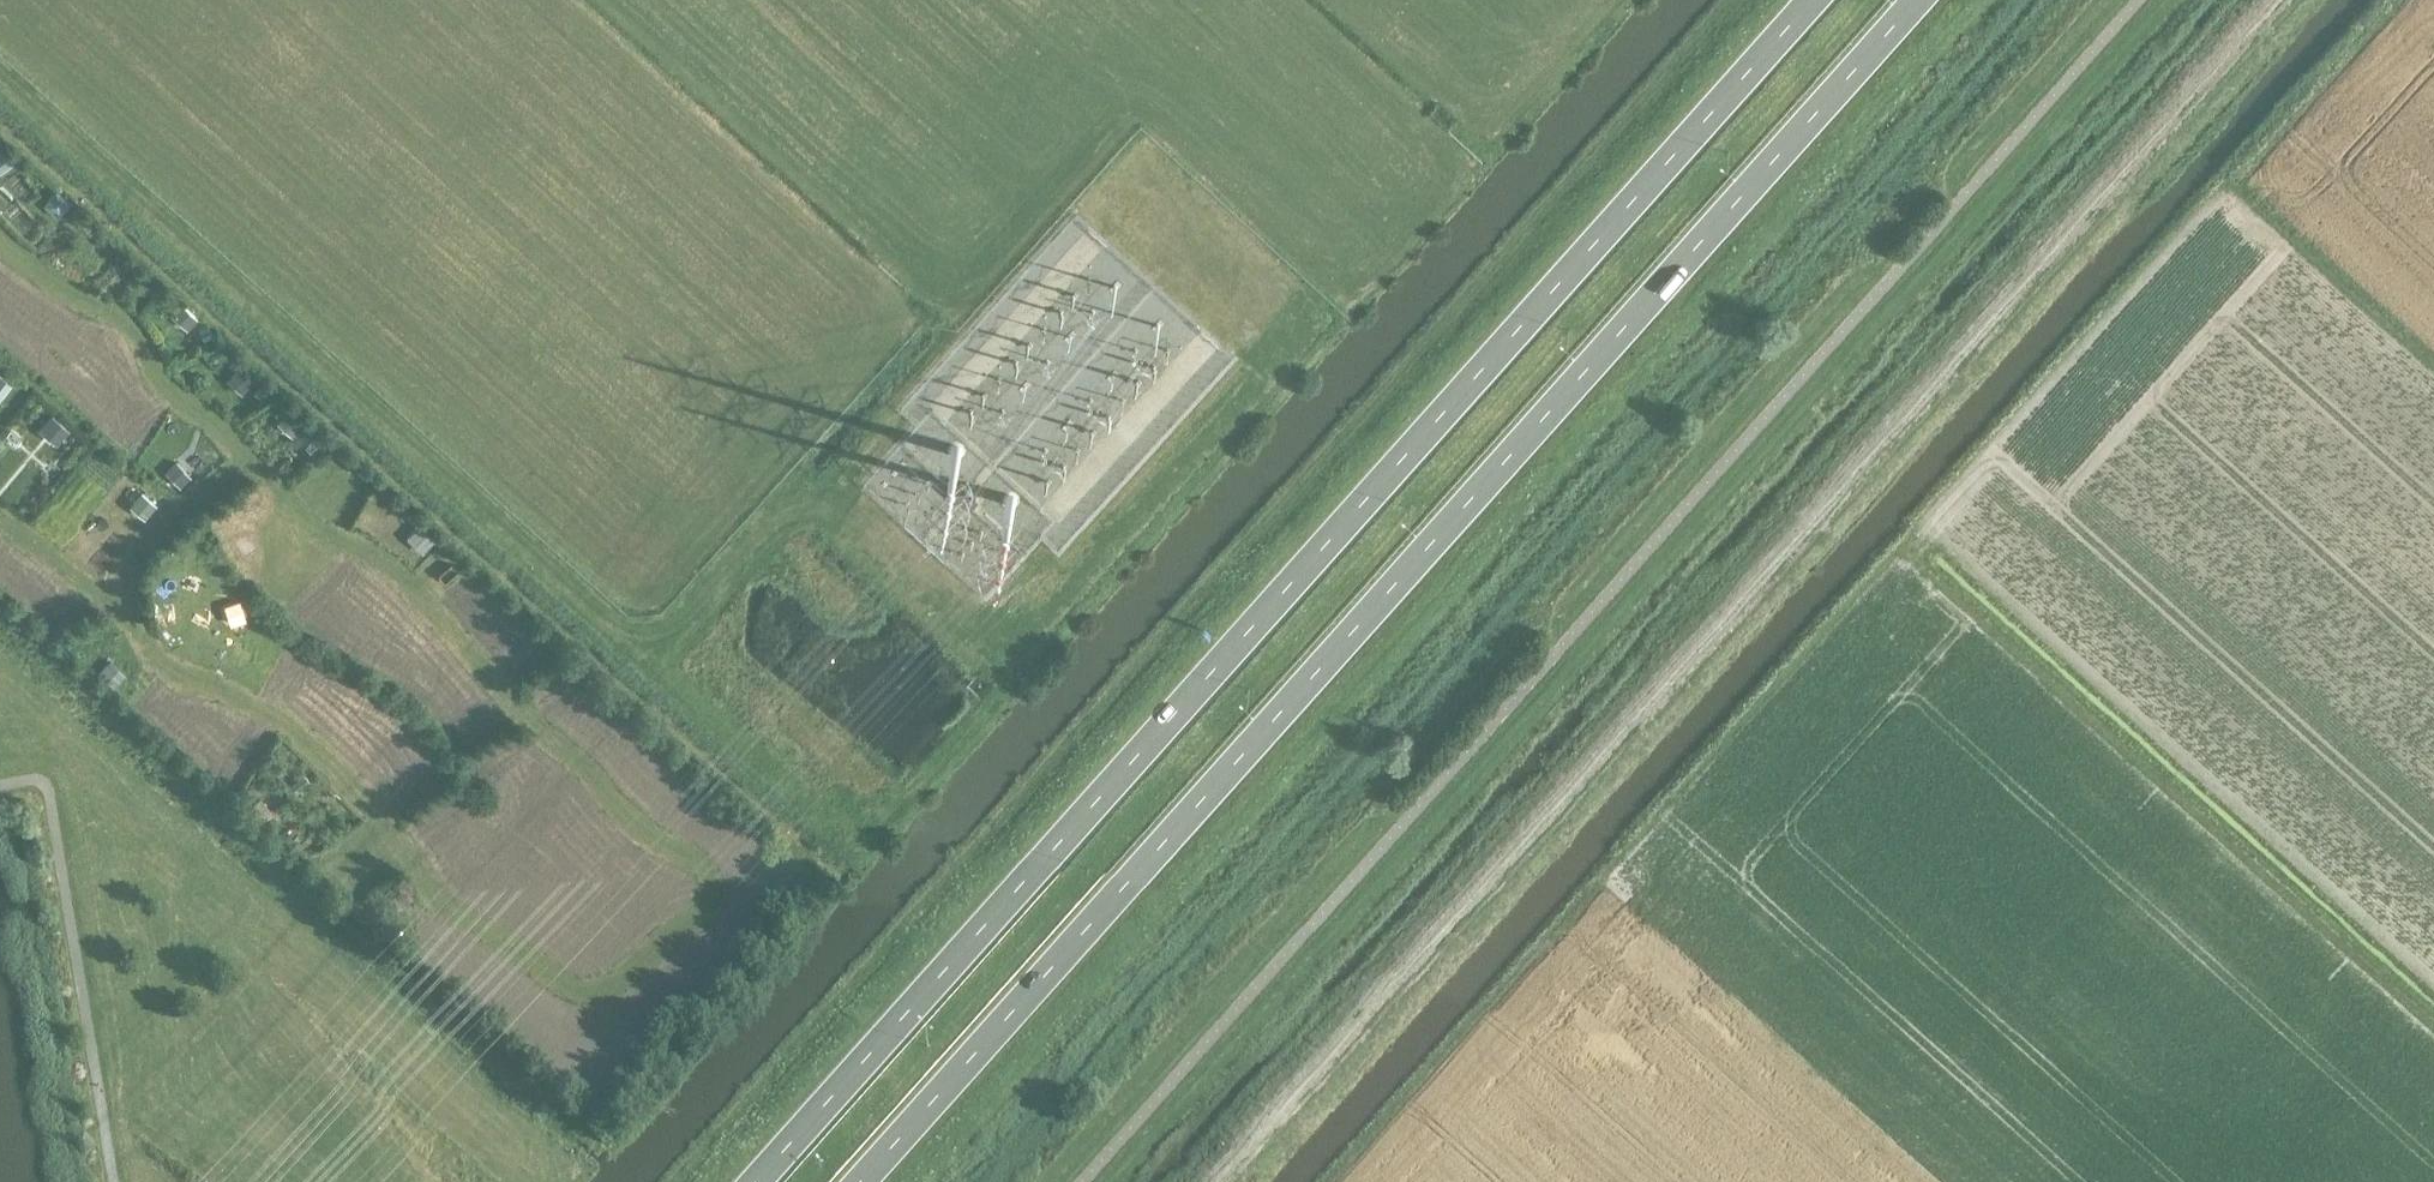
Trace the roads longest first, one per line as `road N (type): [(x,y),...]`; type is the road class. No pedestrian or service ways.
road 1 (track): [(0,518),(114,605),(129,558),(247,461),(295,507),(426,601),(529,721),(595,771),(643,831),(700,856),(711,900),(611,986),(571,989),(434,898),(397,836),(346,776),(276,714),(167,672),(152,646)]
road 2 (trunk): [(859,1181),(1915,0)]
road 3 (trunk): [(1809,0),(755,1181)]
road 4 (track): [(247,461),(213,419),(155,369),(126,316),(62,288),(0,234)]

